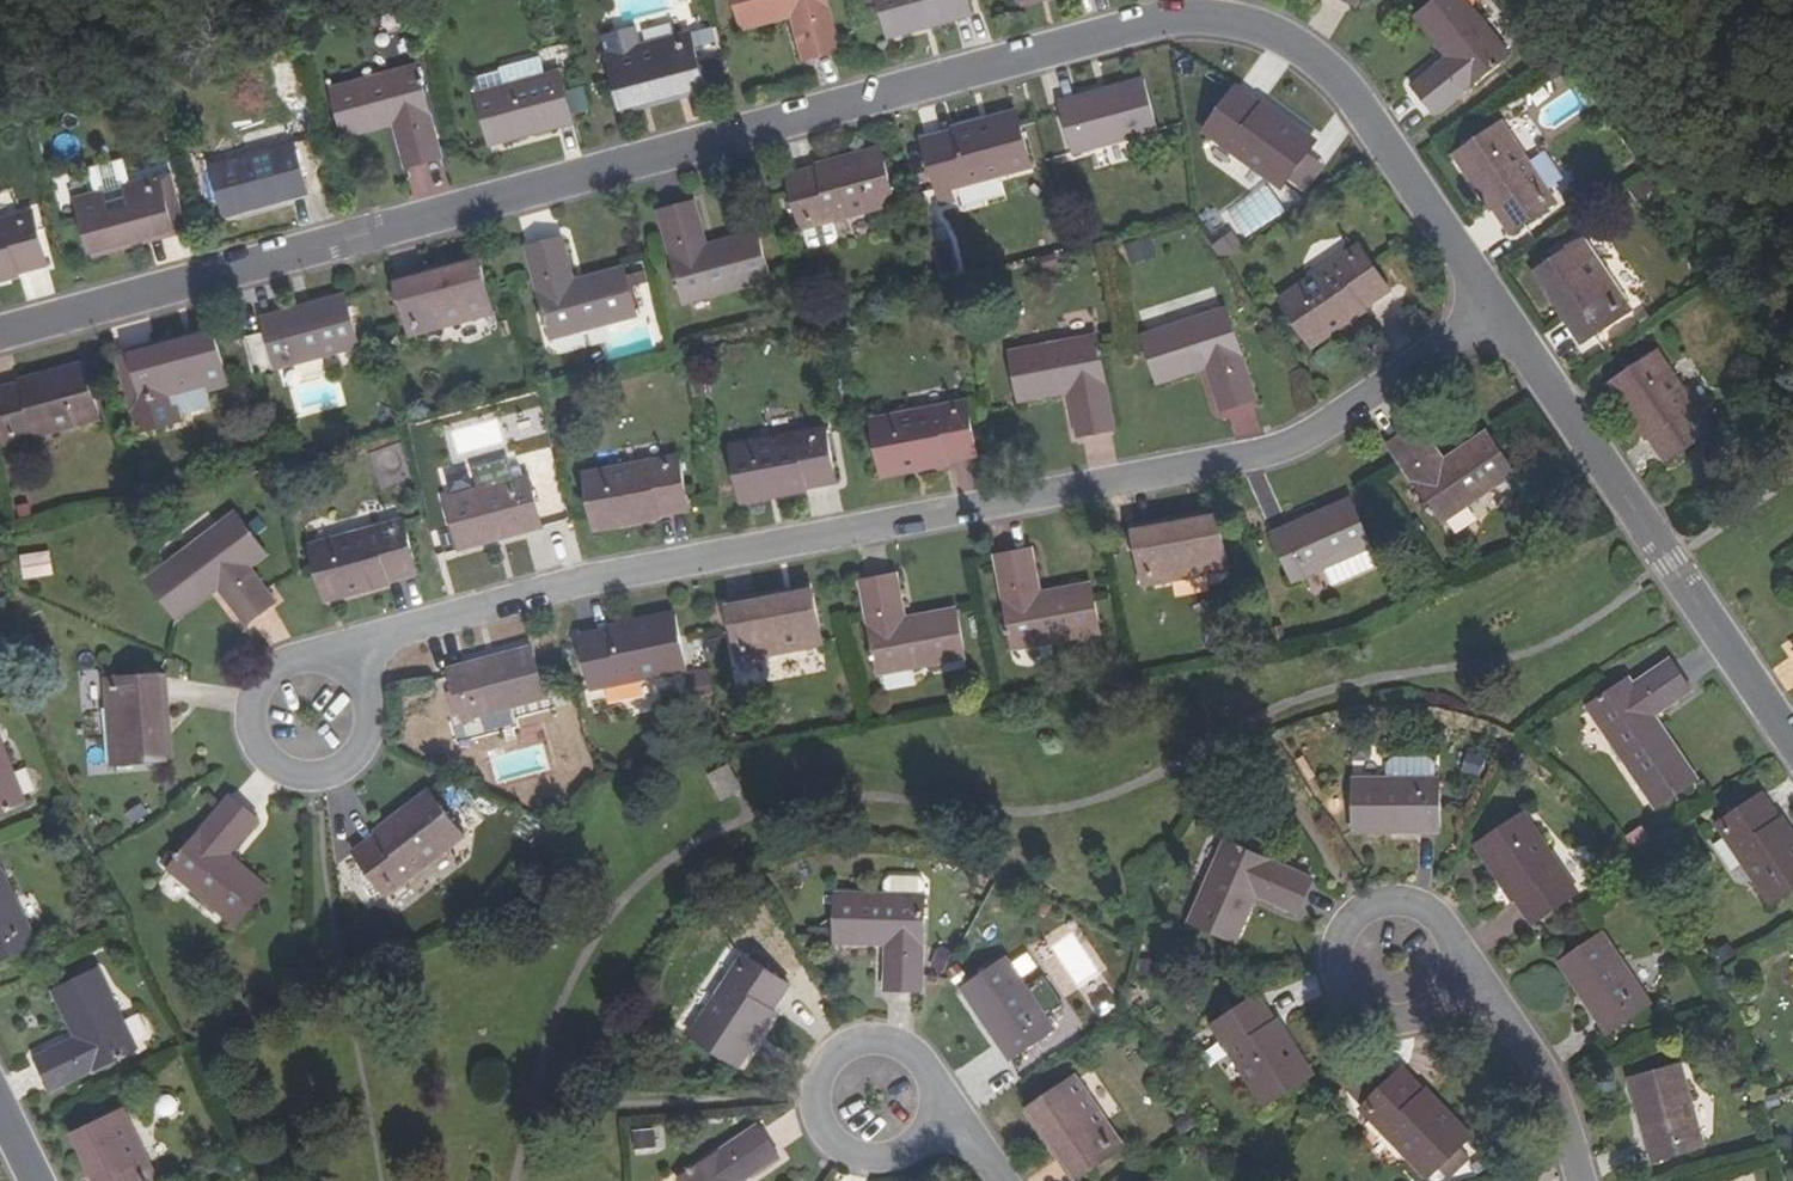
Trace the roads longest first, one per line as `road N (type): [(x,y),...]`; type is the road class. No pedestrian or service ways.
road 1 (residential): [(1491,303),(1328,67),(1238,18),(1154,18),(0,334)]
road 2 (residential): [(1491,303),(1314,433),(1228,459),(566,582),(367,639),(342,666)]
road 3 (residential): [(1792,749),(1491,303)]
road 4 (residential): [(369,717),(358,755),(328,779),(283,781),(248,754),(238,711),(259,671),(299,654),(342,666)]
road 5 (residential): [(1453,982),(1431,1013),(1394,1024),(1375,1021),(1345,997),(1336,960),(1352,925),(1386,907),(1425,913),(1451,943)]
road 6 (residential): [(858,1165),(823,1140),(809,1099),(825,1056),(842,1040),(887,1031),(910,1038),(941,1071),(945,1117)]
road 7 (residential): [(1582,1180),(1556,1084),(1490,1009),(1453,982)]

